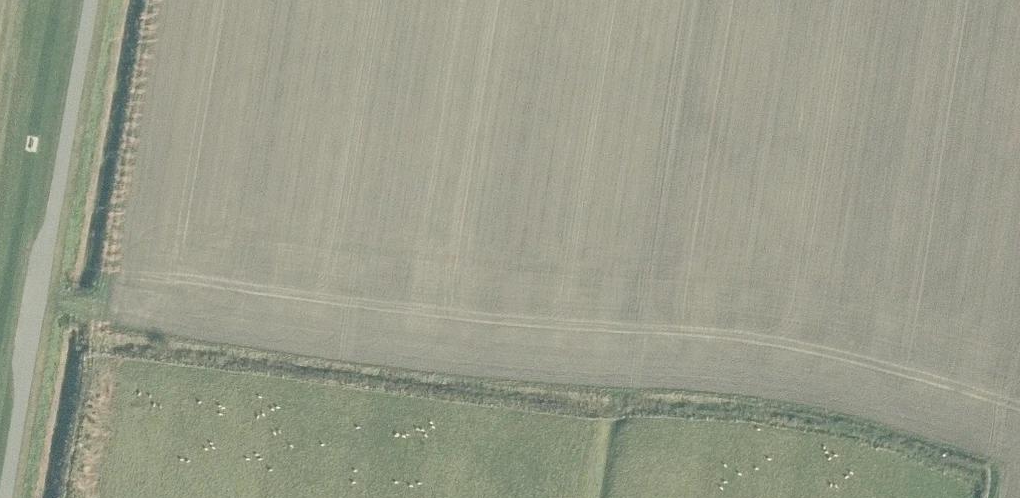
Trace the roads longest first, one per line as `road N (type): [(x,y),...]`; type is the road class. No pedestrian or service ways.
road 1 (track): [(12,497),(97,0)]

